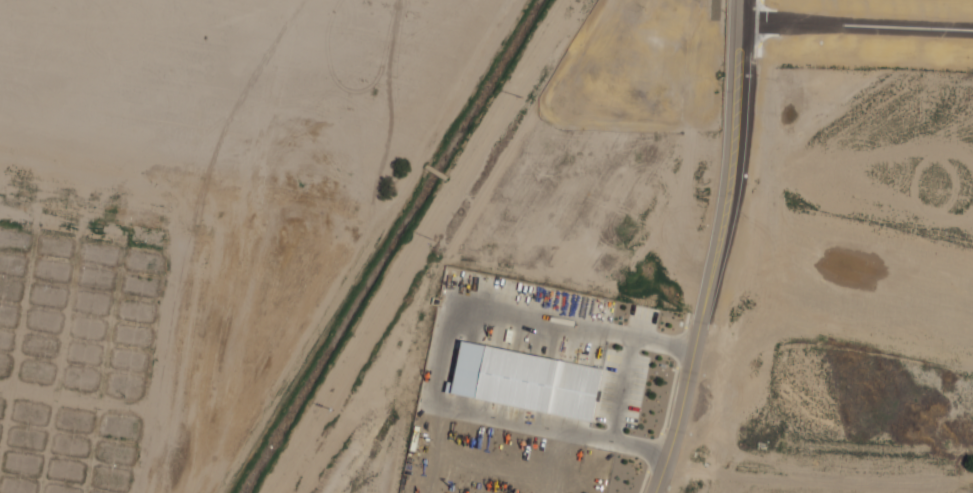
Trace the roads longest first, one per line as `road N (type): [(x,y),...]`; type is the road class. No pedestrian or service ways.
road 1 (residential): [(741,0),(736,178),(656,492)]

